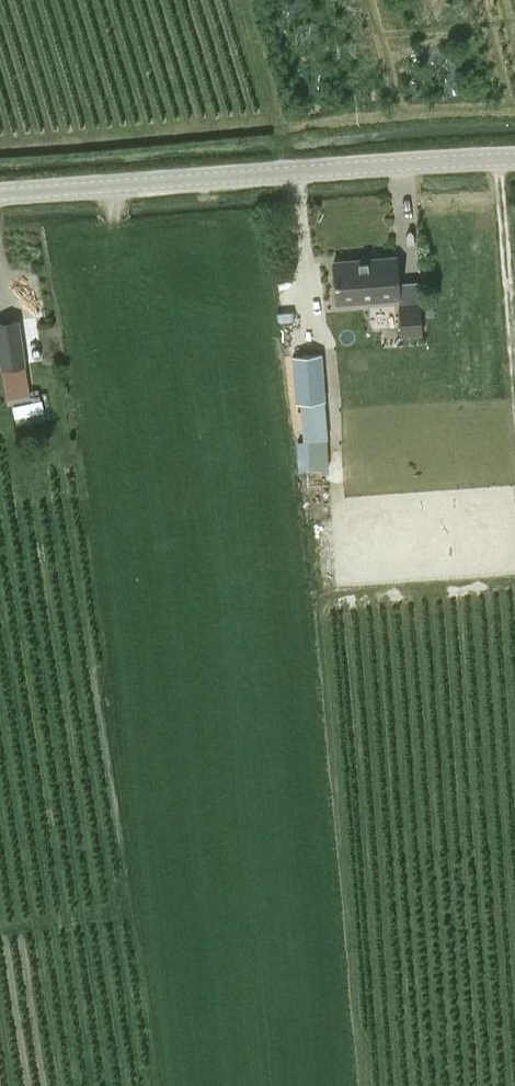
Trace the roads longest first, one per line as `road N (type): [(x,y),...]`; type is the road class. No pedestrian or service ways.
road 1 (tertiary): [(0,195),(514,161)]

